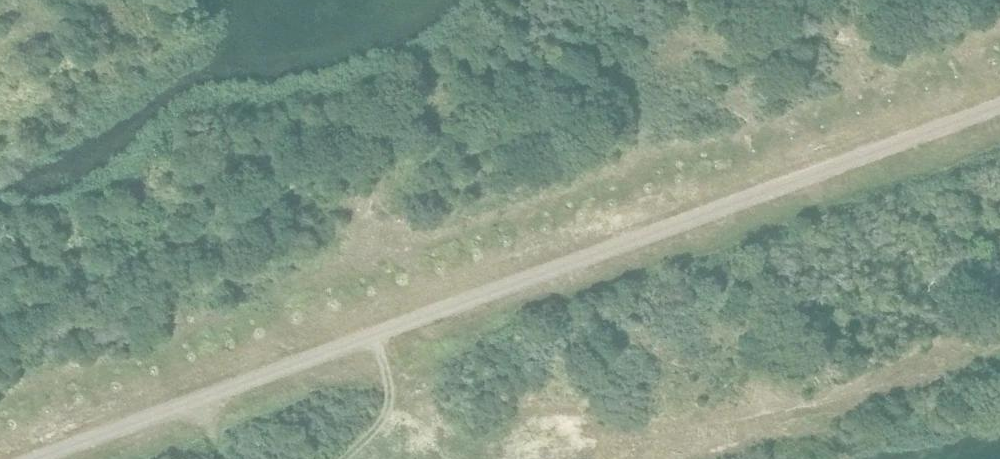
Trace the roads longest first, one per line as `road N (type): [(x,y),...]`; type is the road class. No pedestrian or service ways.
road 1 (track): [(33,458),(511,283),(639,224),(999,105)]
road 2 (track): [(598,458),(786,411),(999,340)]
road 3 (track): [(403,458),(371,335)]

